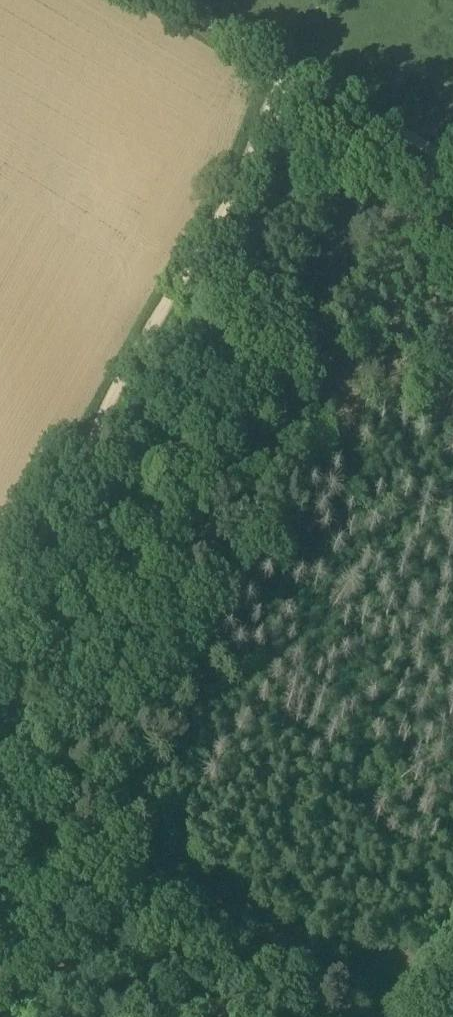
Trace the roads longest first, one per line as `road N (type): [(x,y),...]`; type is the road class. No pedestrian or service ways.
road 1 (track): [(0,610),(297,72)]
road 2 (track): [(363,1016),(0,805)]
road 3 (unclassified): [(452,162),(181,0)]

